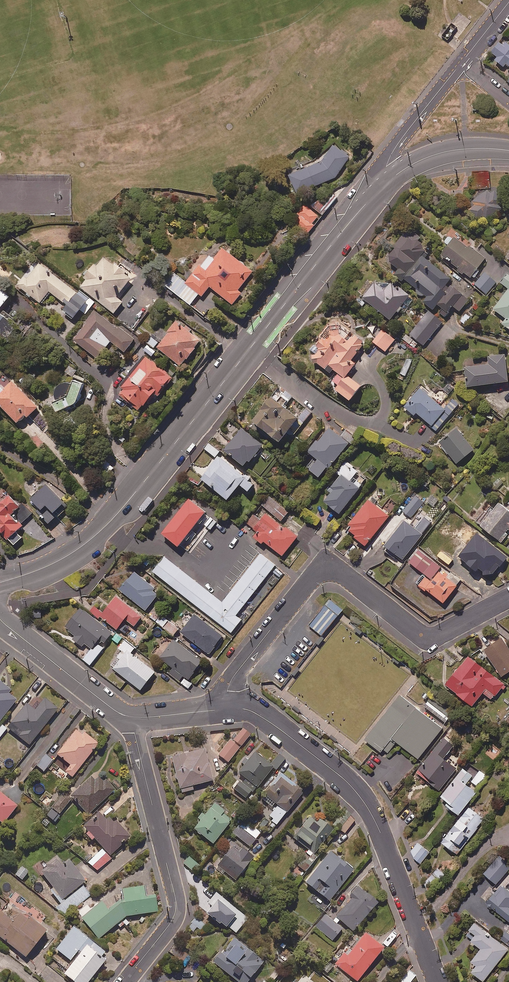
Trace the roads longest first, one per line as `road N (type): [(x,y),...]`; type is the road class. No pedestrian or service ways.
road 1 (secondary): [(0,583),(64,558),(114,517),(386,182)]
road 2 (residential): [(508,598),(432,637),(342,572),(323,569),(235,674),(227,708)]
road 3 (residential): [(227,708),(261,715),(360,796),(438,981)]
road 4 (residential): [(130,717),(176,901),(172,920),(124,981)]
road 5 (residential): [(0,619),(130,717)]
road 6 (tertiary): [(386,182),(394,150),(461,62)]
road 7 (secondary): [(386,182),(442,153),(508,151)]

